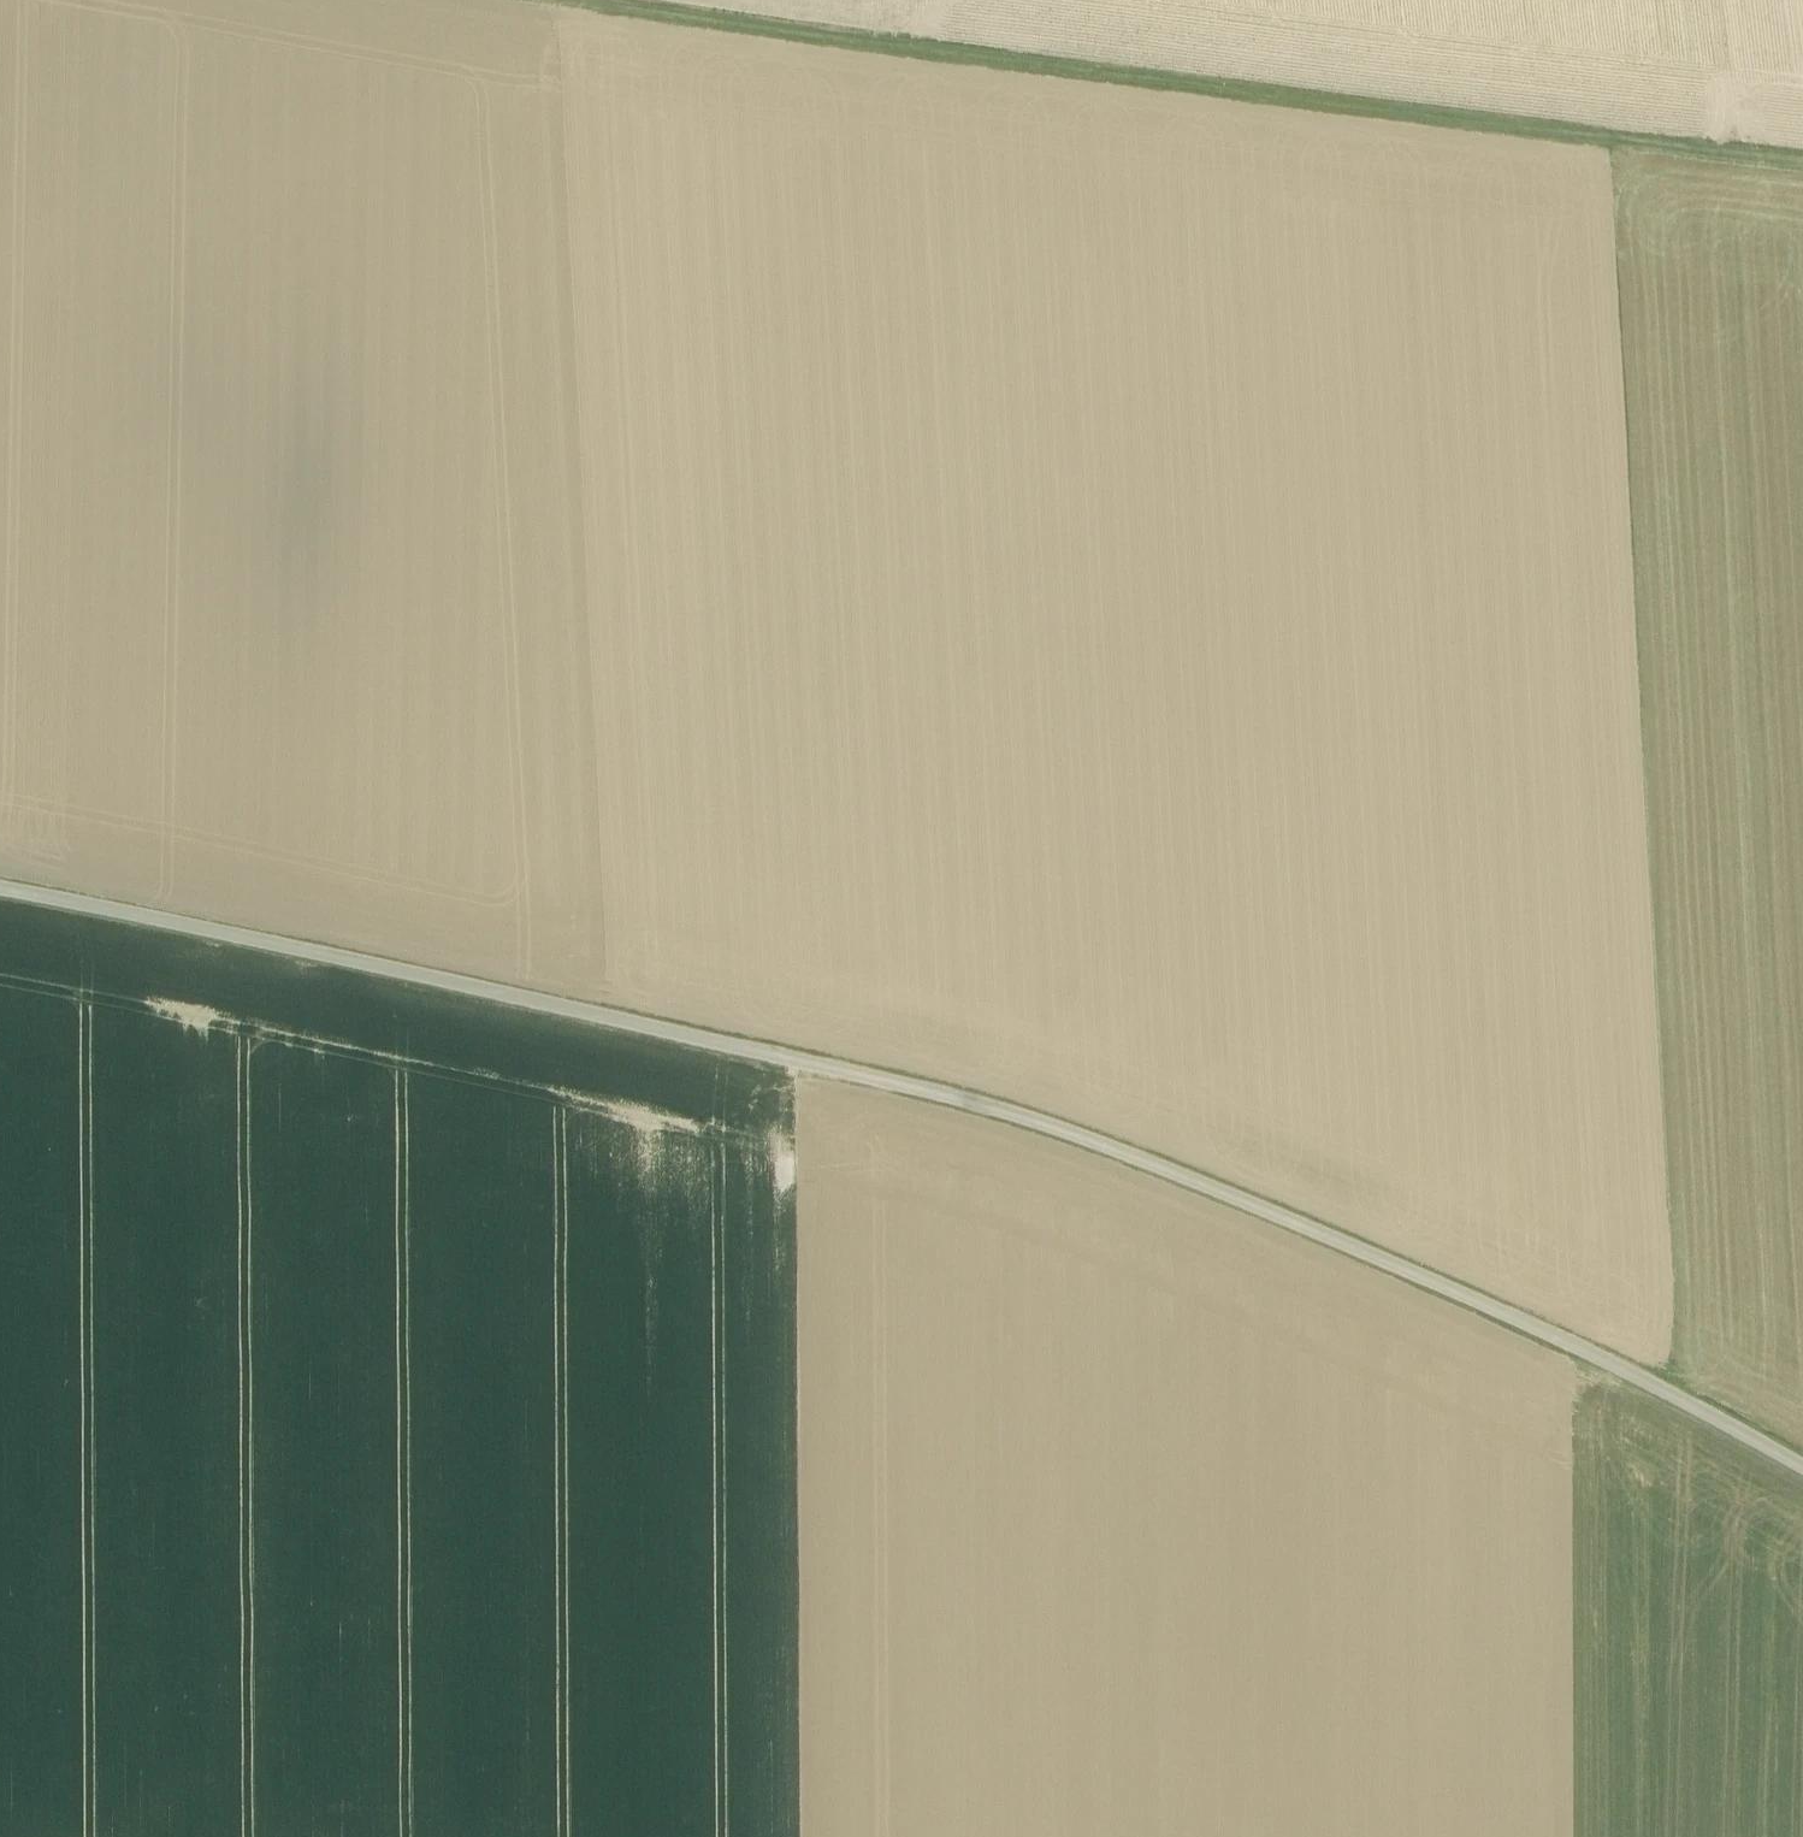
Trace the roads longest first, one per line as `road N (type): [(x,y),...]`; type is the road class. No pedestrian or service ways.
road 1 (unclassified): [(0,892),(953,1096),(1614,1362),(1802,1467)]
road 2 (track): [(608,0),(1802,159)]

